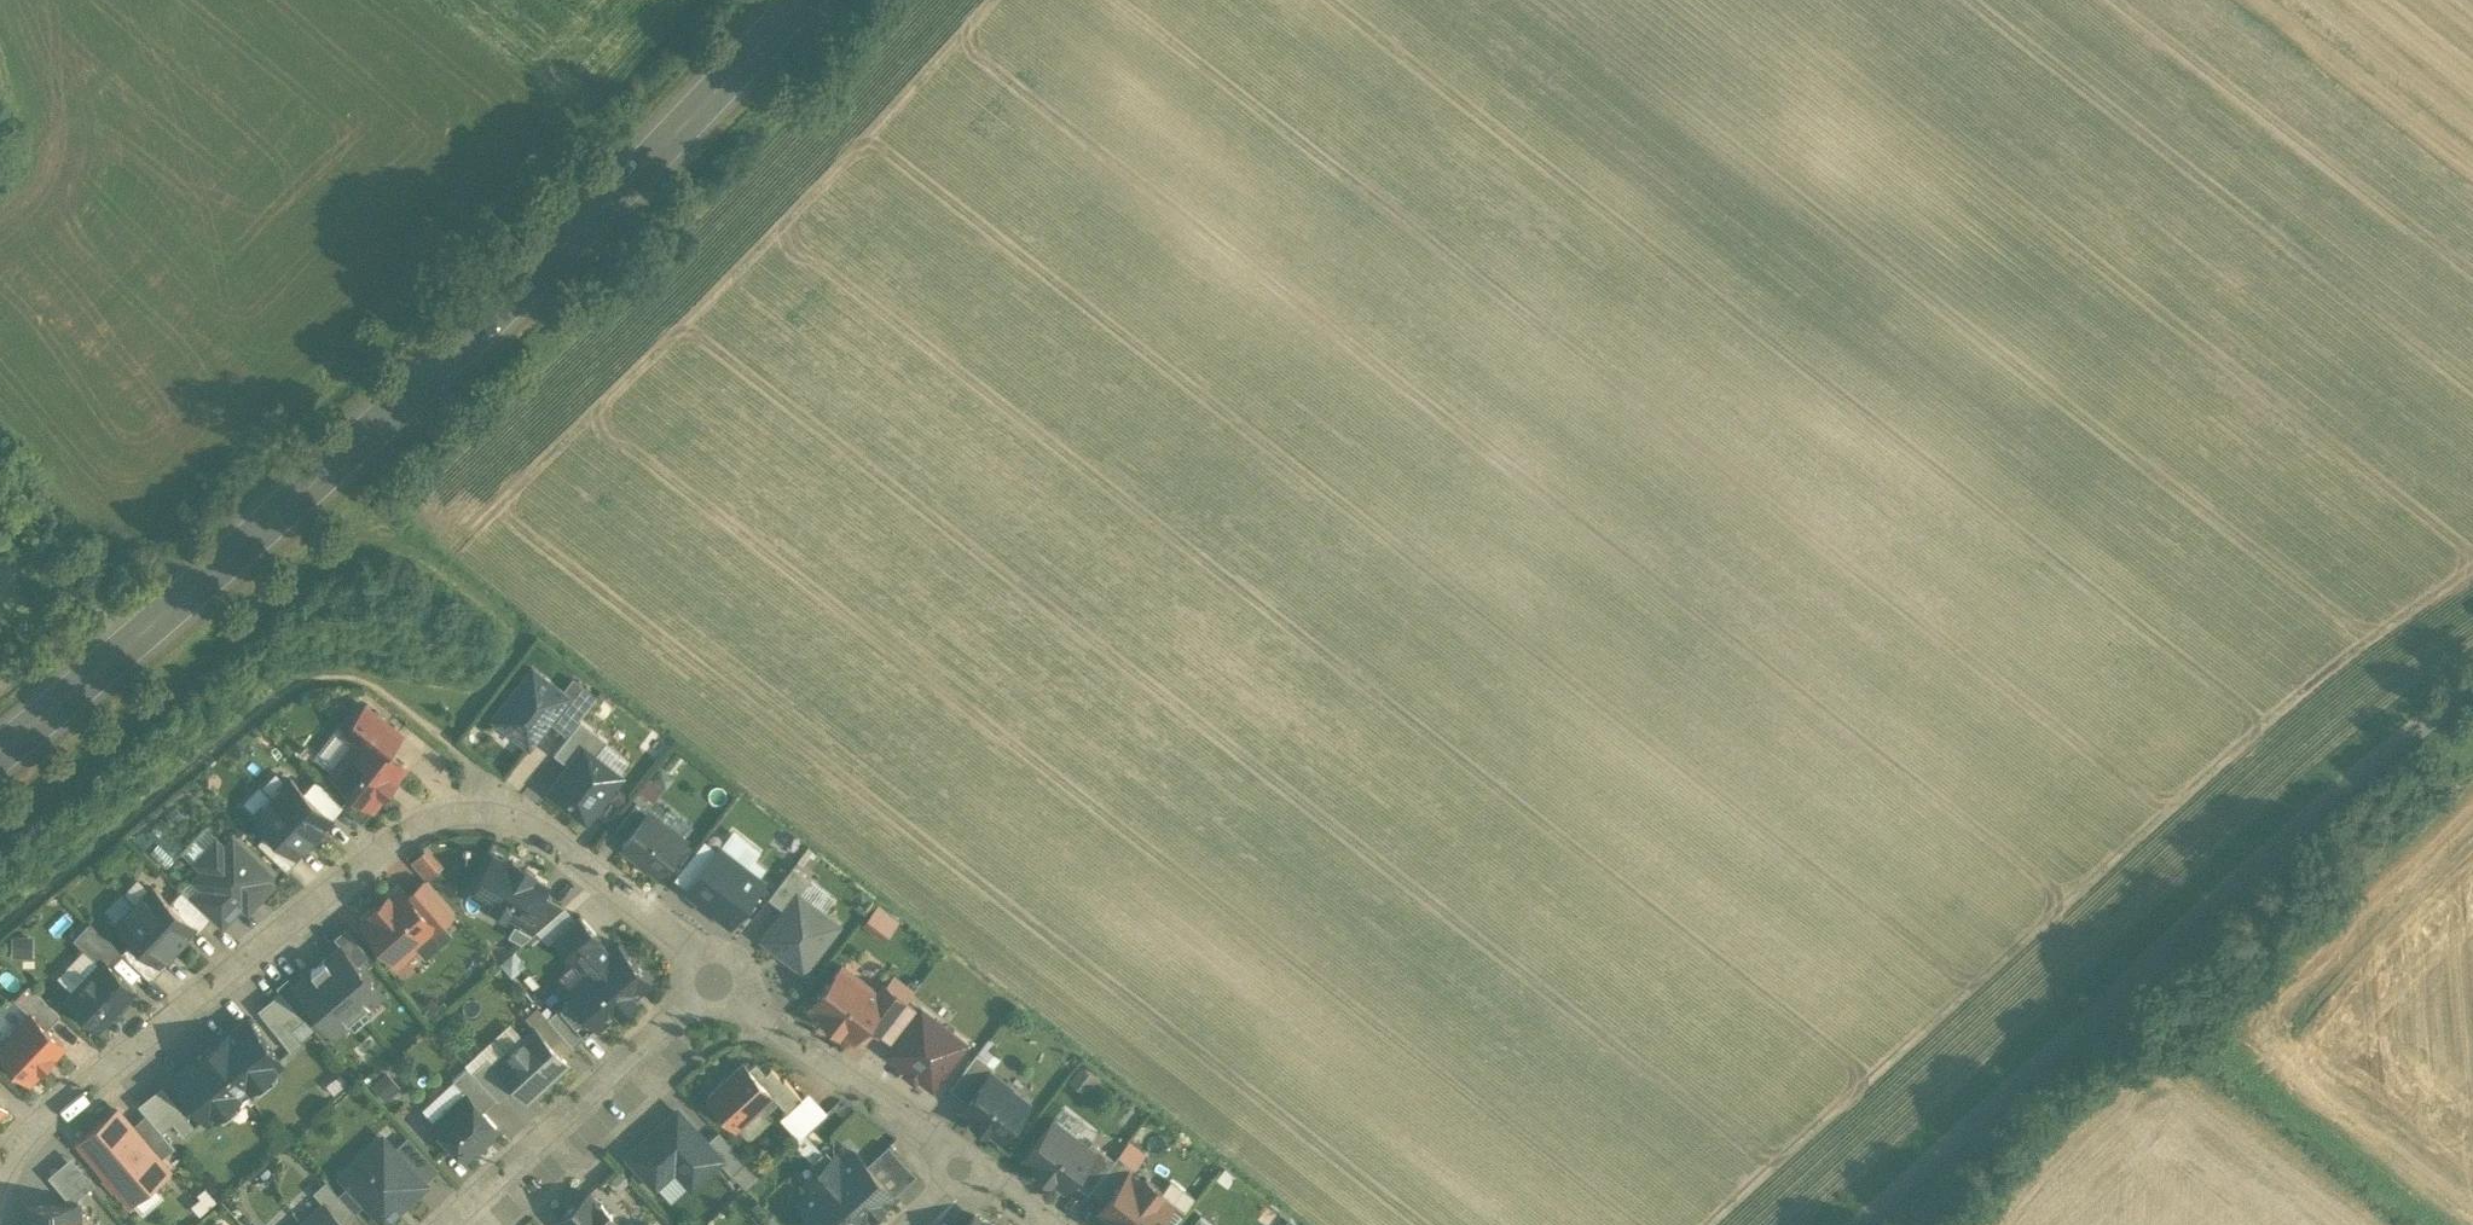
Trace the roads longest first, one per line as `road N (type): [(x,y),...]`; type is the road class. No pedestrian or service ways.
road 1 (secondary): [(795,0),(385,414),(130,641)]
road 2 (residential): [(0,1179),(22,1144),(264,944),(439,819),(498,817),(539,833),(580,857),(715,976)]
road 3 (unclassified): [(2472,676),(2398,720),(2067,1008),(1841,1224)]
road 4 (residential): [(446,1224),(715,976)]
road 5 (residential): [(715,976),(794,1043),(970,1160)]
road 6 (unclassified): [(0,491),(130,641)]
road 7 (secondary): [(130,641),(0,748)]

